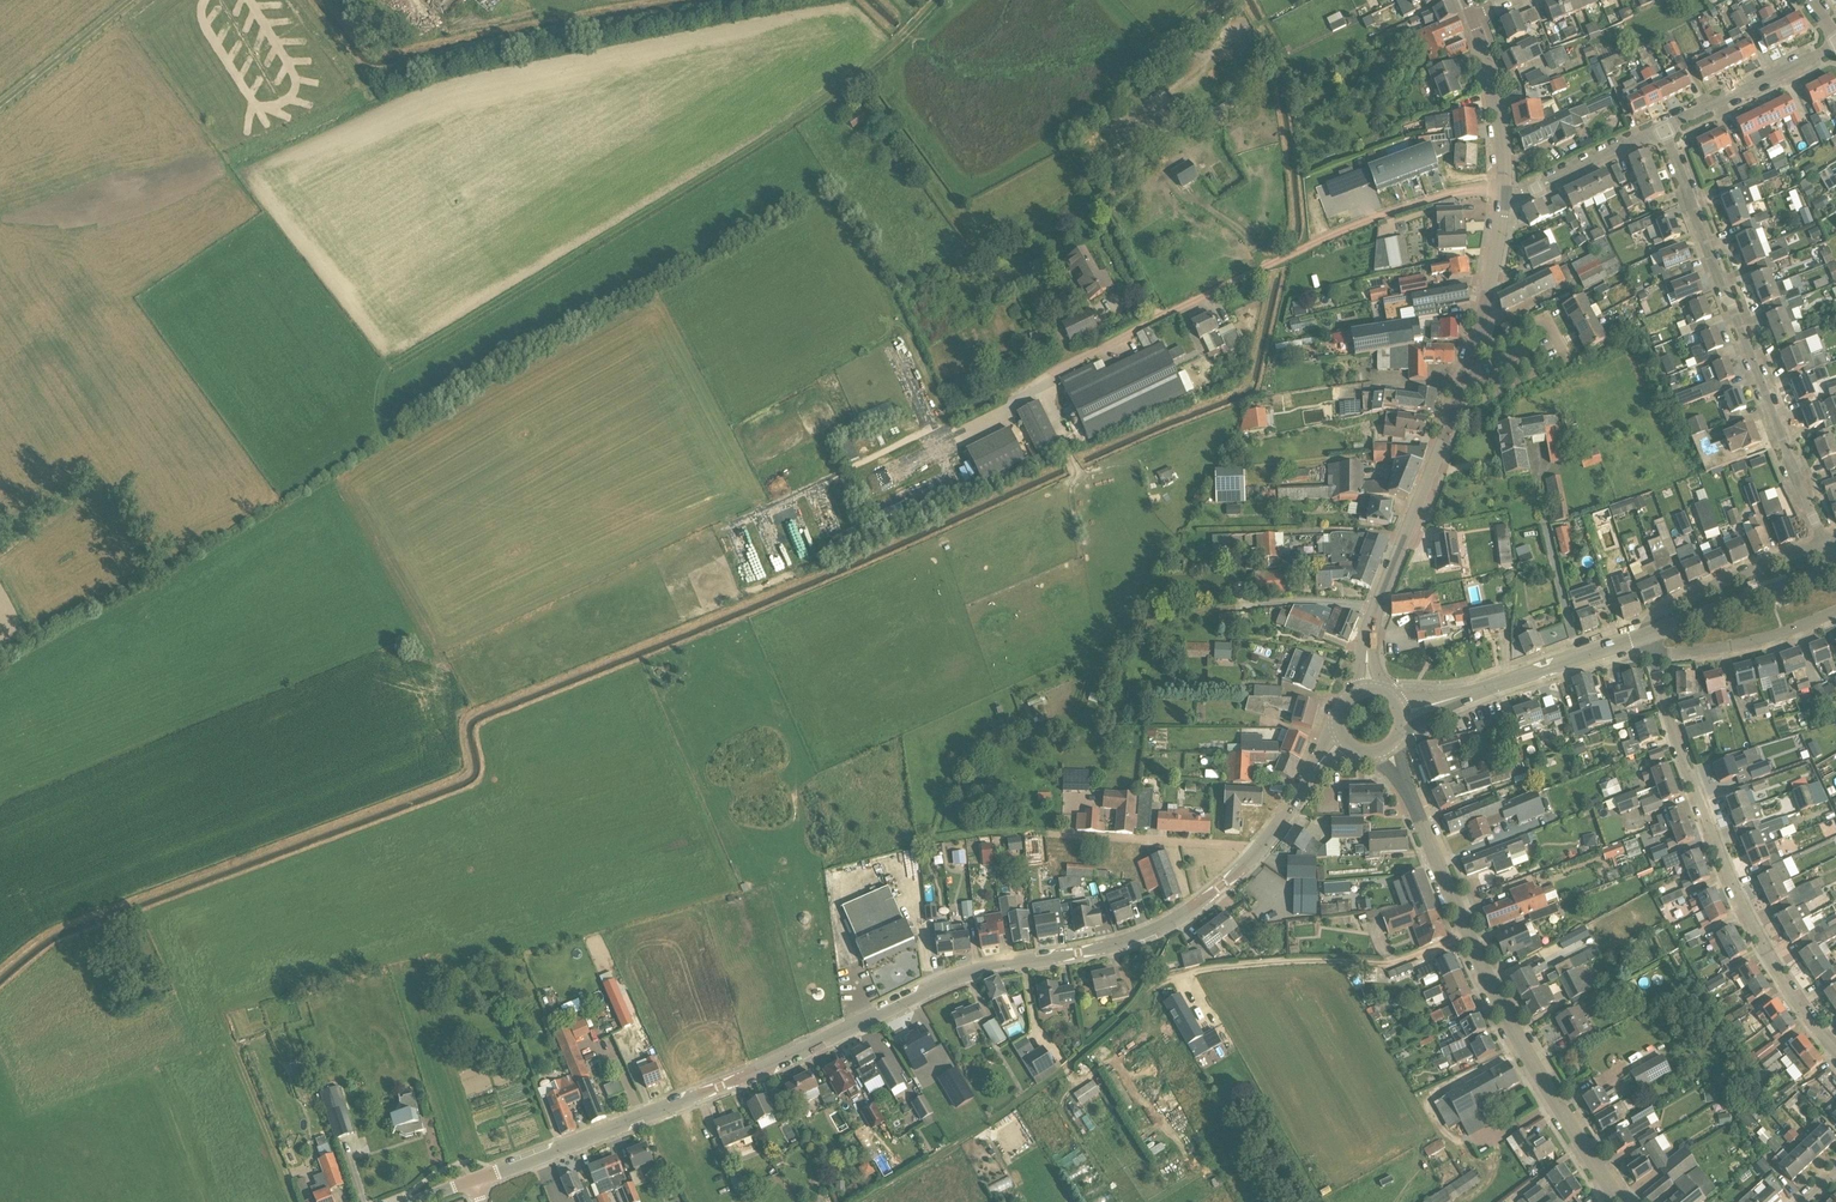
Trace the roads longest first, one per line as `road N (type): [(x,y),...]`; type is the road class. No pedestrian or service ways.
road 1 (track): [(1502,202),(1487,188),(1455,192),(1361,225),(448,660),(435,683),(456,740),(456,761),(444,775),(40,929),(0,961)]
road 2 (track): [(21,647),(376,443),(390,366),(765,146),(908,34)]
road 3 (tertiary): [(475,1184),(771,1067),(982,969),(1127,943),(1176,922),(1258,851)]
road 4 (secondary): [(1621,1201),(1491,991),(1401,778)]
road 5 (secondary): [(1368,651),(1377,607),(1462,394),(1502,202)]
road 6 (residential): [(1826,545),(1665,131)]
road 7 (residential): [(1835,1050),(1805,1015),(1718,851),(1675,742),(1659,654)]
road 8 (track): [(1134,1006),(1197,971),(1397,962),(1468,937)]
road 9 (tertiary): [(1444,702),(1654,633)]
road 10 (residential): [(1258,851),(1053,836)]
road 11 (residential): [(1654,633),(1661,611),(1826,545)]
road 12 (tertiary): [(1654,633),(1835,570)]
road 13 (secondary): [(1502,202),(1499,124),(1472,16)]
road 14 (residential): [(1665,131),(1835,48)]
road 15 (residential): [(1659,654),(1773,637),(1835,613)]
road 16 (residential): [(1502,202),(1665,131)]
road 17 (track): [(0,111),(138,0)]

